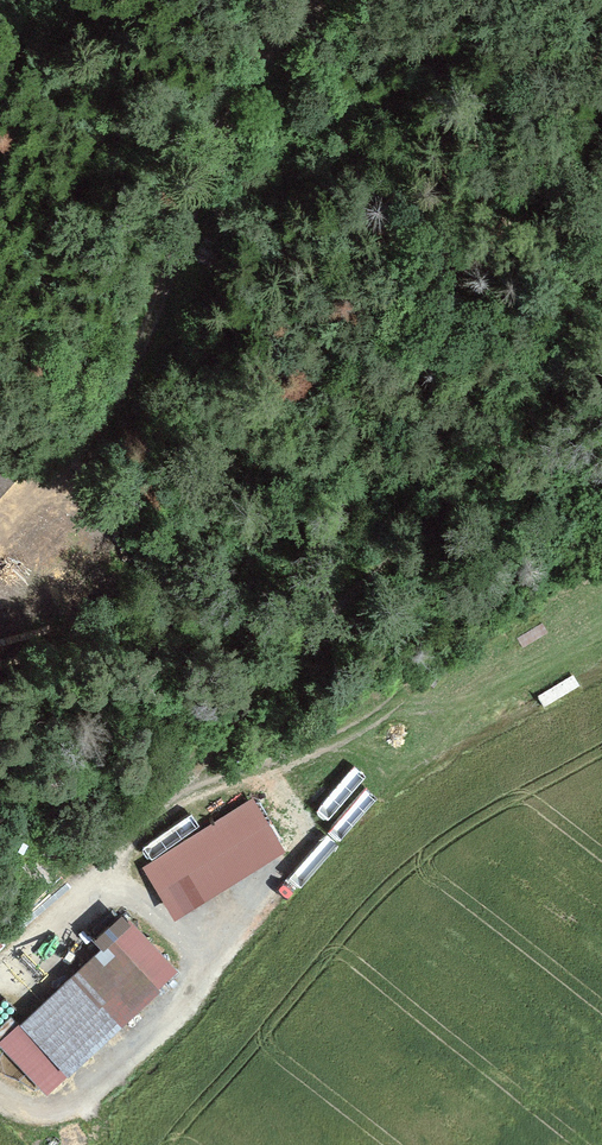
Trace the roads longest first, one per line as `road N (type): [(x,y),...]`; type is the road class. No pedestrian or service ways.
road 1 (track): [(0,545),(86,448),(137,363),(246,82),(323,0)]
road 2 (track): [(601,348),(400,546),(165,802)]
road 3 (track): [(0,954),(165,802)]

